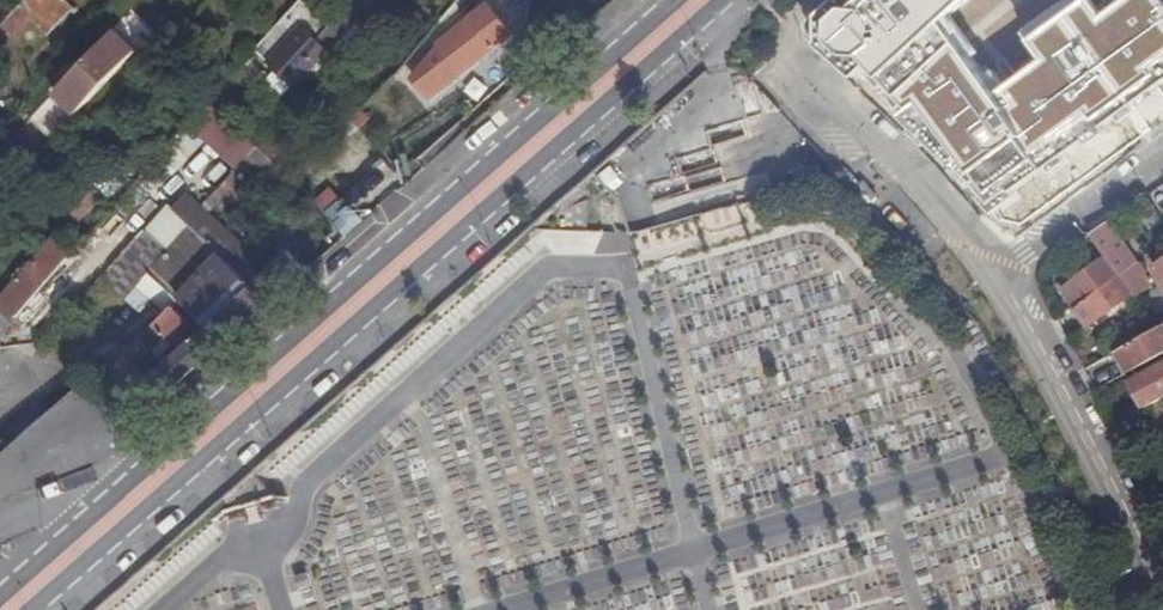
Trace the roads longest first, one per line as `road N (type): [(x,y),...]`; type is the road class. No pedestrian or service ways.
road 1 (primary): [(180,458),(701,0)]
road 2 (residential): [(1162,609),(990,276)]
road 3 (residential): [(990,276),(798,55),(788,28),(812,0)]
road 4 (primary): [(8,609),(180,458)]
road 5 (residential): [(990,276),(1162,148)]
road 6 (residential): [(180,458),(0,523)]

